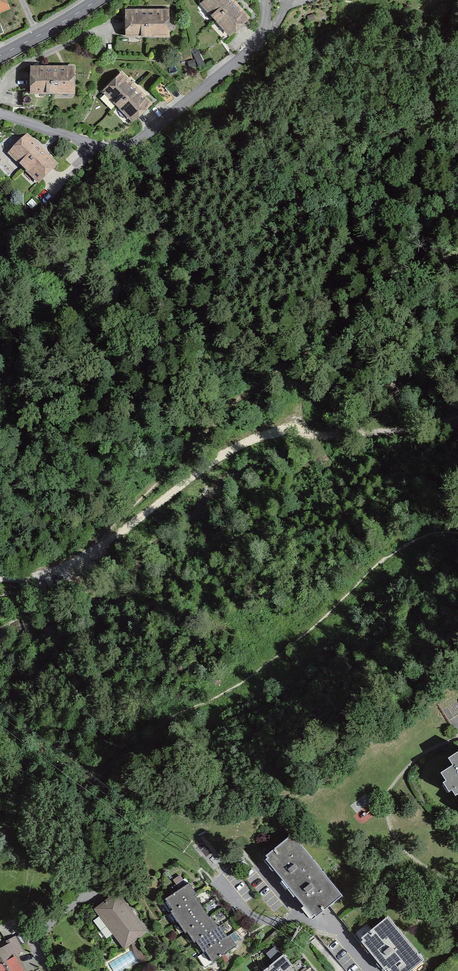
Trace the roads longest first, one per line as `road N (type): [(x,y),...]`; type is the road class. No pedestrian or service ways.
road 1 (track): [(93,552),(215,424),(334,334),(370,293),(457,256)]
road 2 (track): [(93,552),(253,438),(457,418)]

